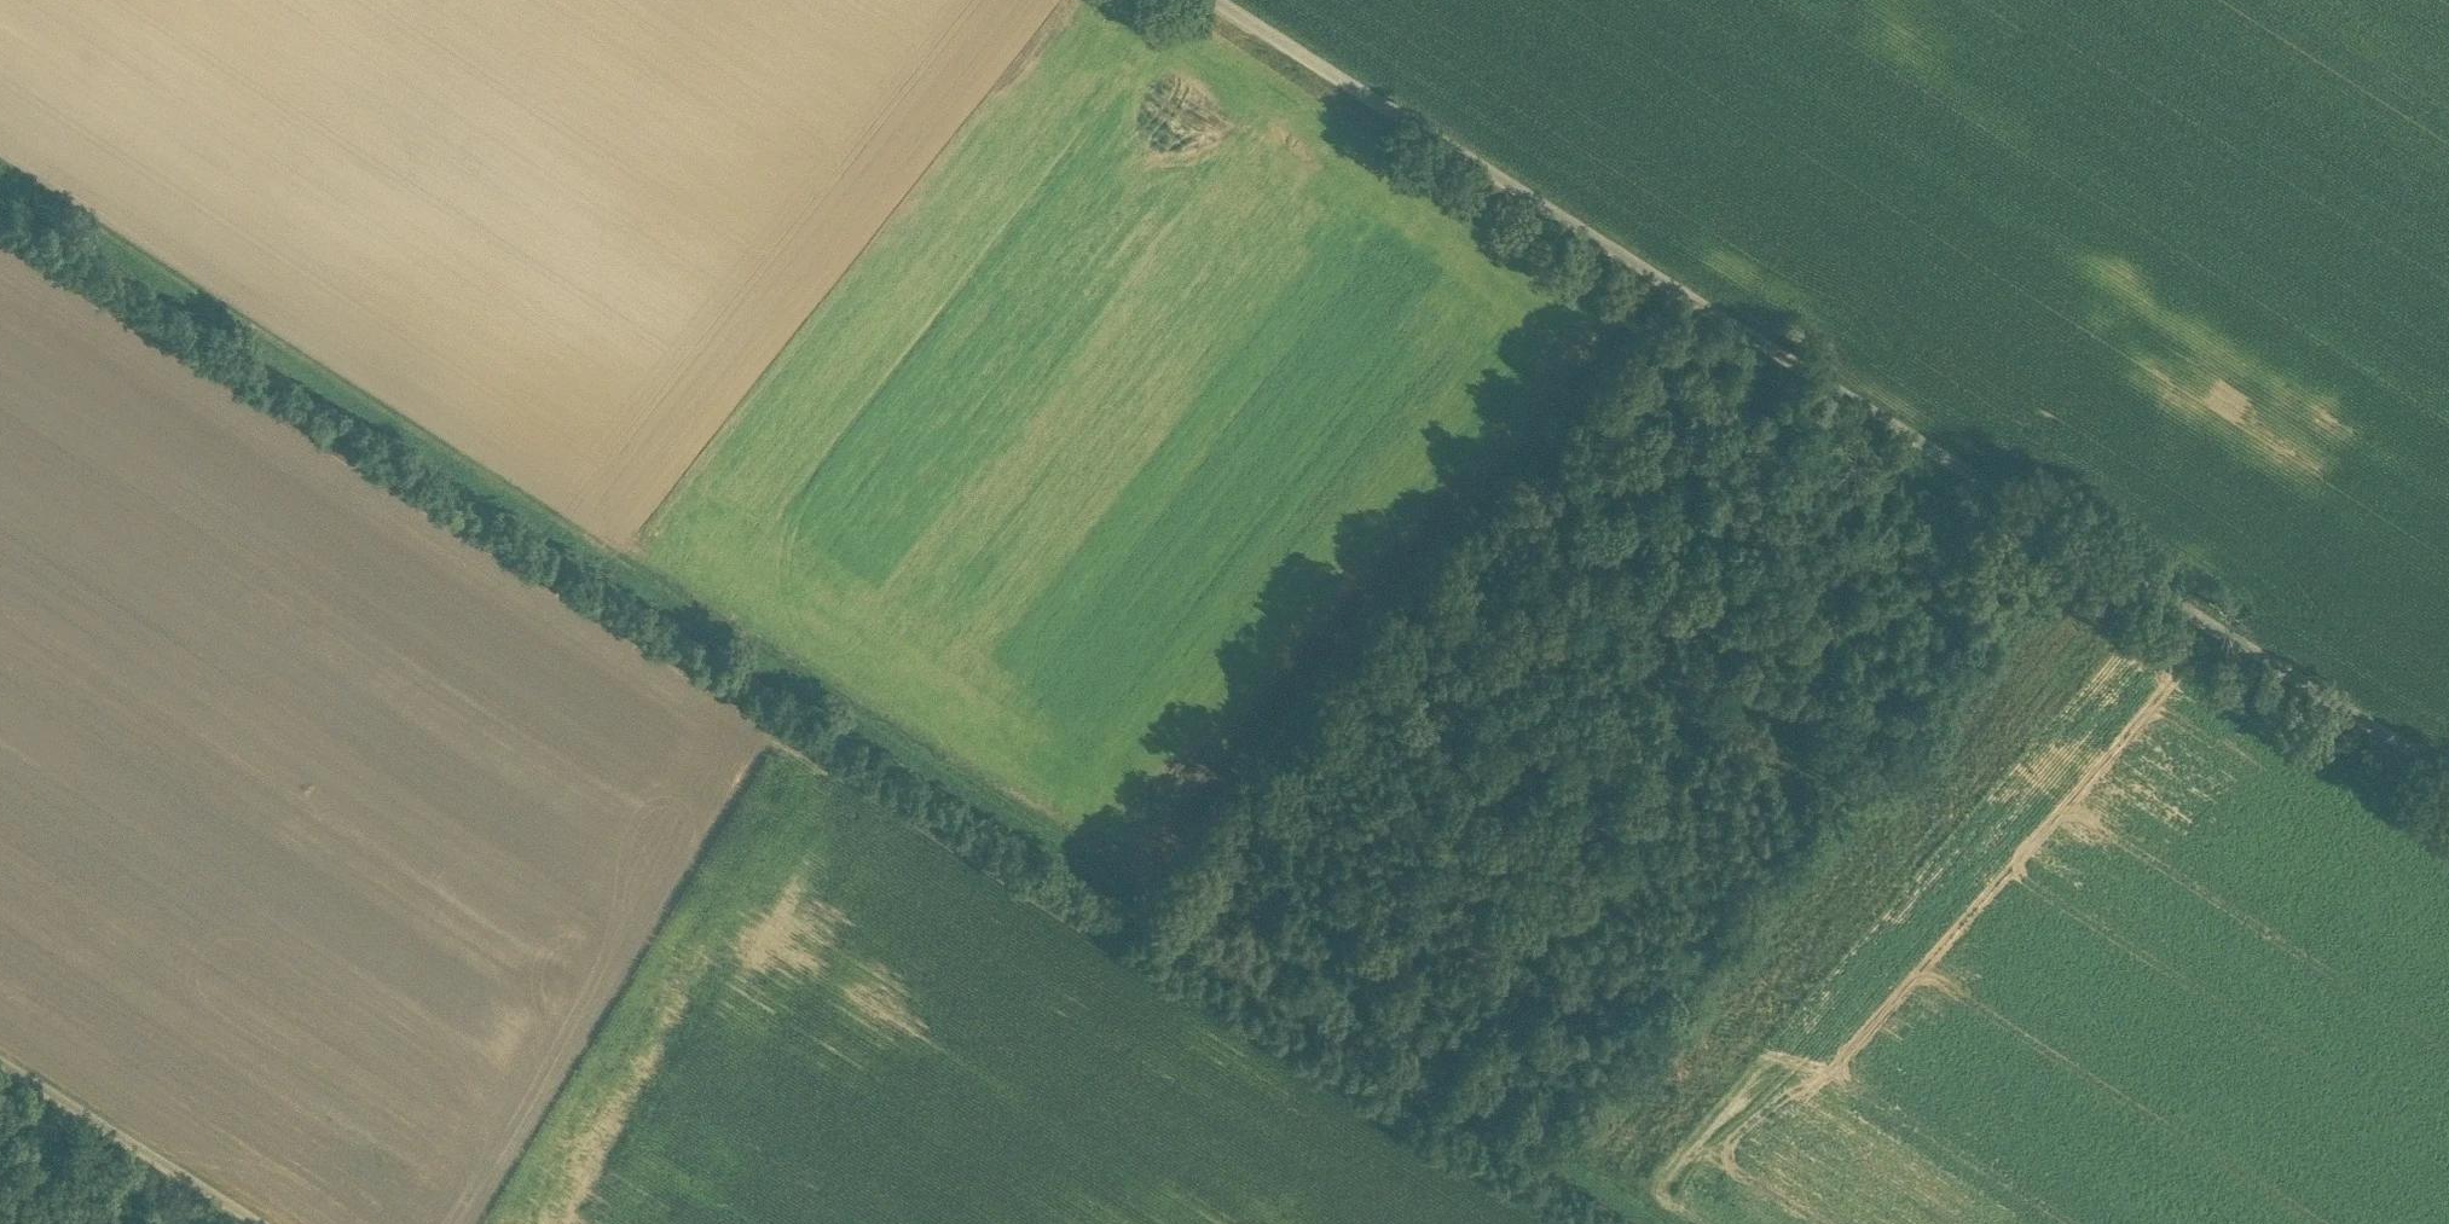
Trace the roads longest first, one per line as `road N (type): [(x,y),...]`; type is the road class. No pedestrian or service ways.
road 1 (track): [(0,166),(1668,1223)]
road 2 (unclassified): [(1227,0),(2448,766)]
road 3 (unclassified): [(0,1056),(266,1223)]

